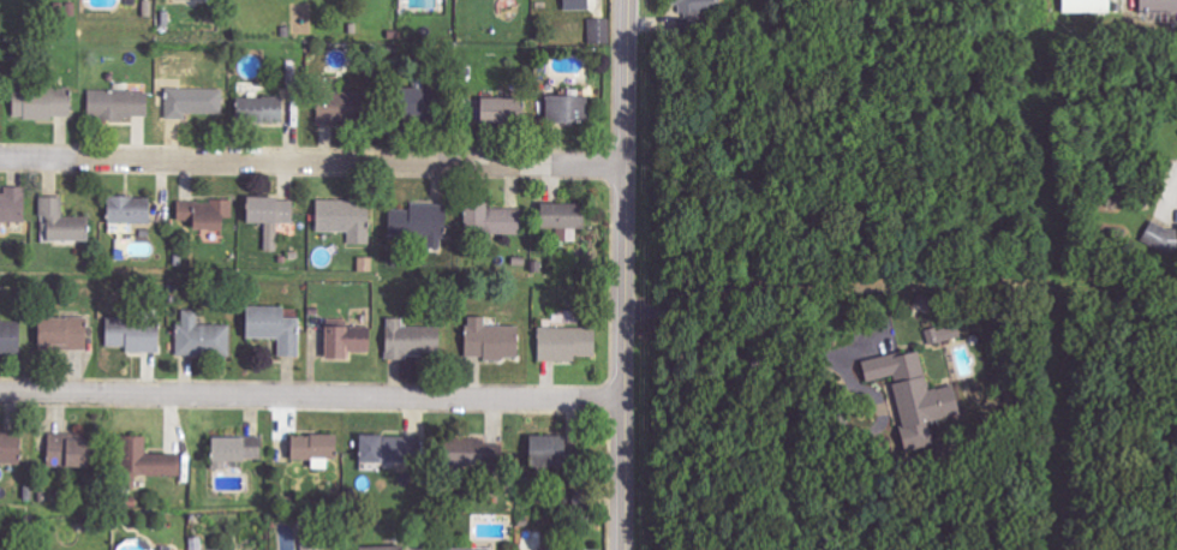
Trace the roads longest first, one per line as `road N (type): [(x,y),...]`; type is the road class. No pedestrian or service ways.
road 1 (residential): [(0,158),(620,163)]
road 2 (residential): [(0,388),(619,396)]
road 3 (residential): [(624,0),(620,549)]

